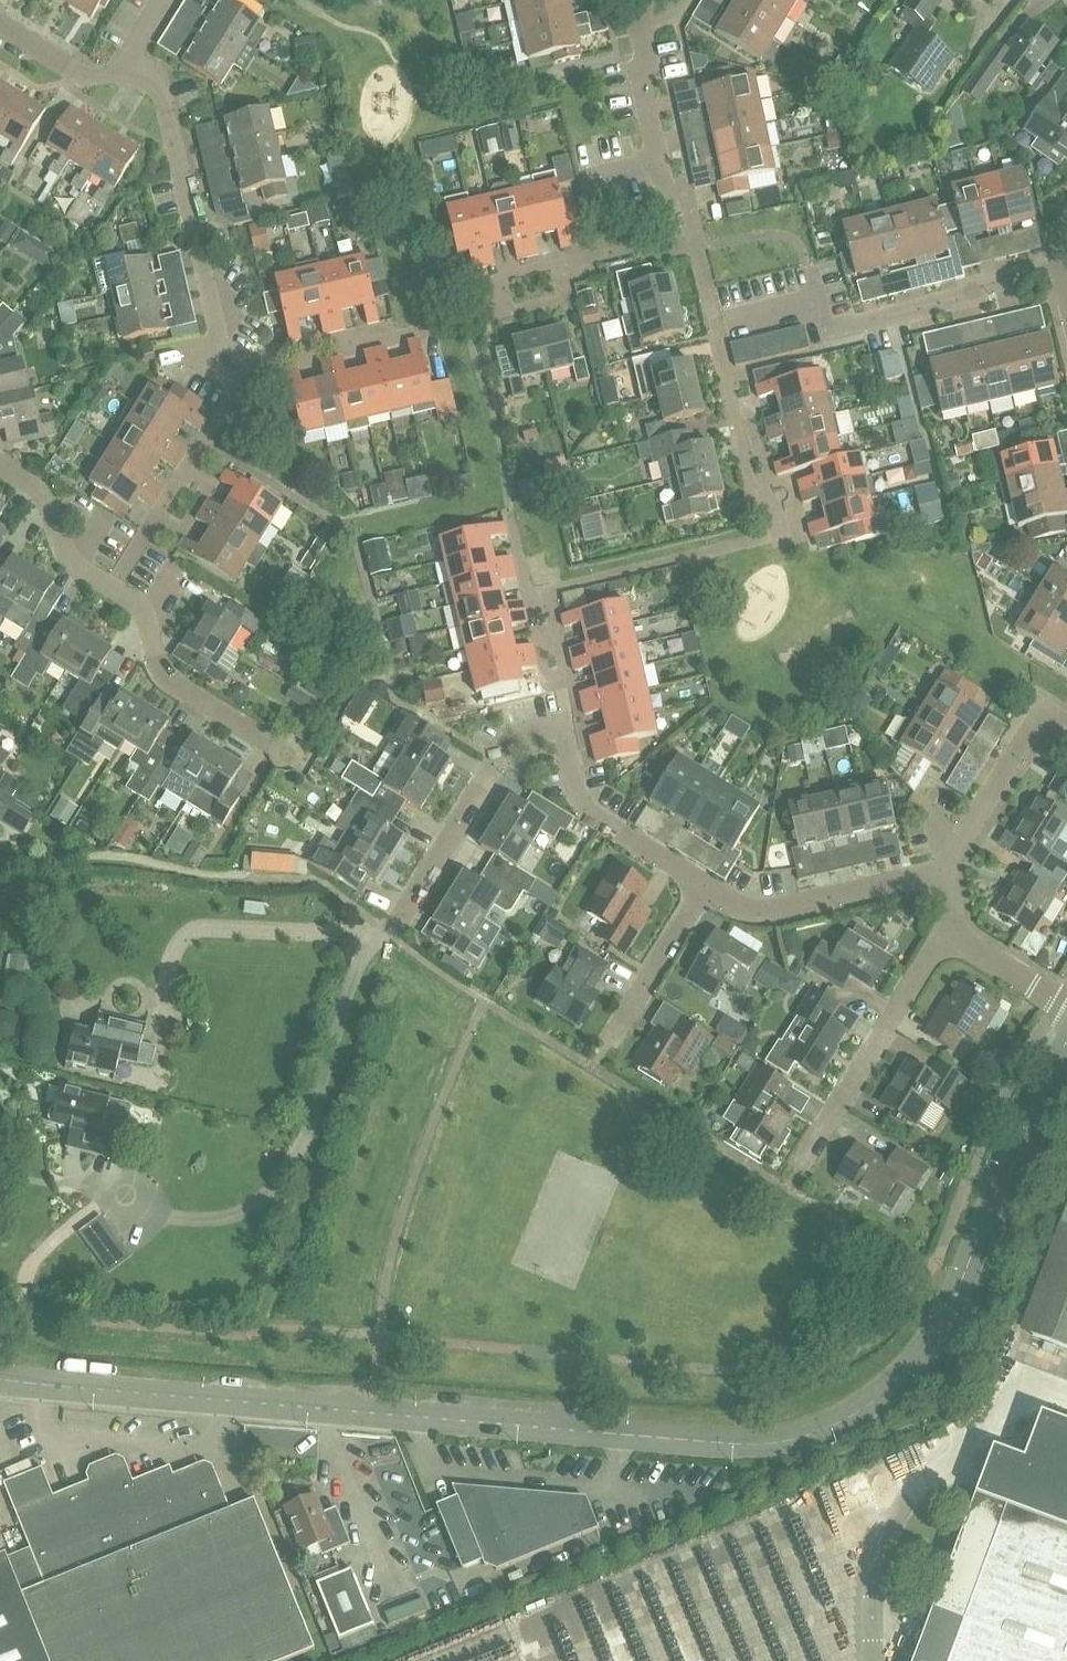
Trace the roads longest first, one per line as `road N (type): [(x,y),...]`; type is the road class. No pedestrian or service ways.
road 1 (tertiary): [(0,1382),(717,1444),(812,1436),(891,1393),(941,1338),(1024,1133),(1066,1048)]
road 2 (residential): [(694,235),(561,265),(569,297),(257,365),(240,389)]
road 3 (residential): [(240,389),(205,367),(223,342),(168,97),(130,75)]
road 4 (residential): [(788,1188),(941,940)]
road 5 (residential): [(389,931),(484,766),(508,741),(565,727)]
road 6 (residential): [(818,299),(825,323),(841,328),(1056,276)]
road 7 (residential): [(109,591),(240,389)]
road 8 (residential): [(278,750),(168,688),(109,591)]
road 9 (residential): [(707,891),(773,912),(937,875)]
road 10 (residential): [(565,727),(582,802),(707,891)]
road 11 (residential): [(771,538),(718,325)]
road 12 (residential): [(937,875),(1048,715),(1066,711)]
road 13 (residential): [(594,1069),(707,891)]
road 14 (residential): [(109,591),(75,572),(66,538),(16,470),(0,461)]
road 15 (residential): [(130,75),(105,88),(0,28)]
road 16 (residential): [(664,167),(639,26)]
road 17 (residential): [(1066,1005),(941,940)]
road 18 (residential): [(565,727),(538,594)]

